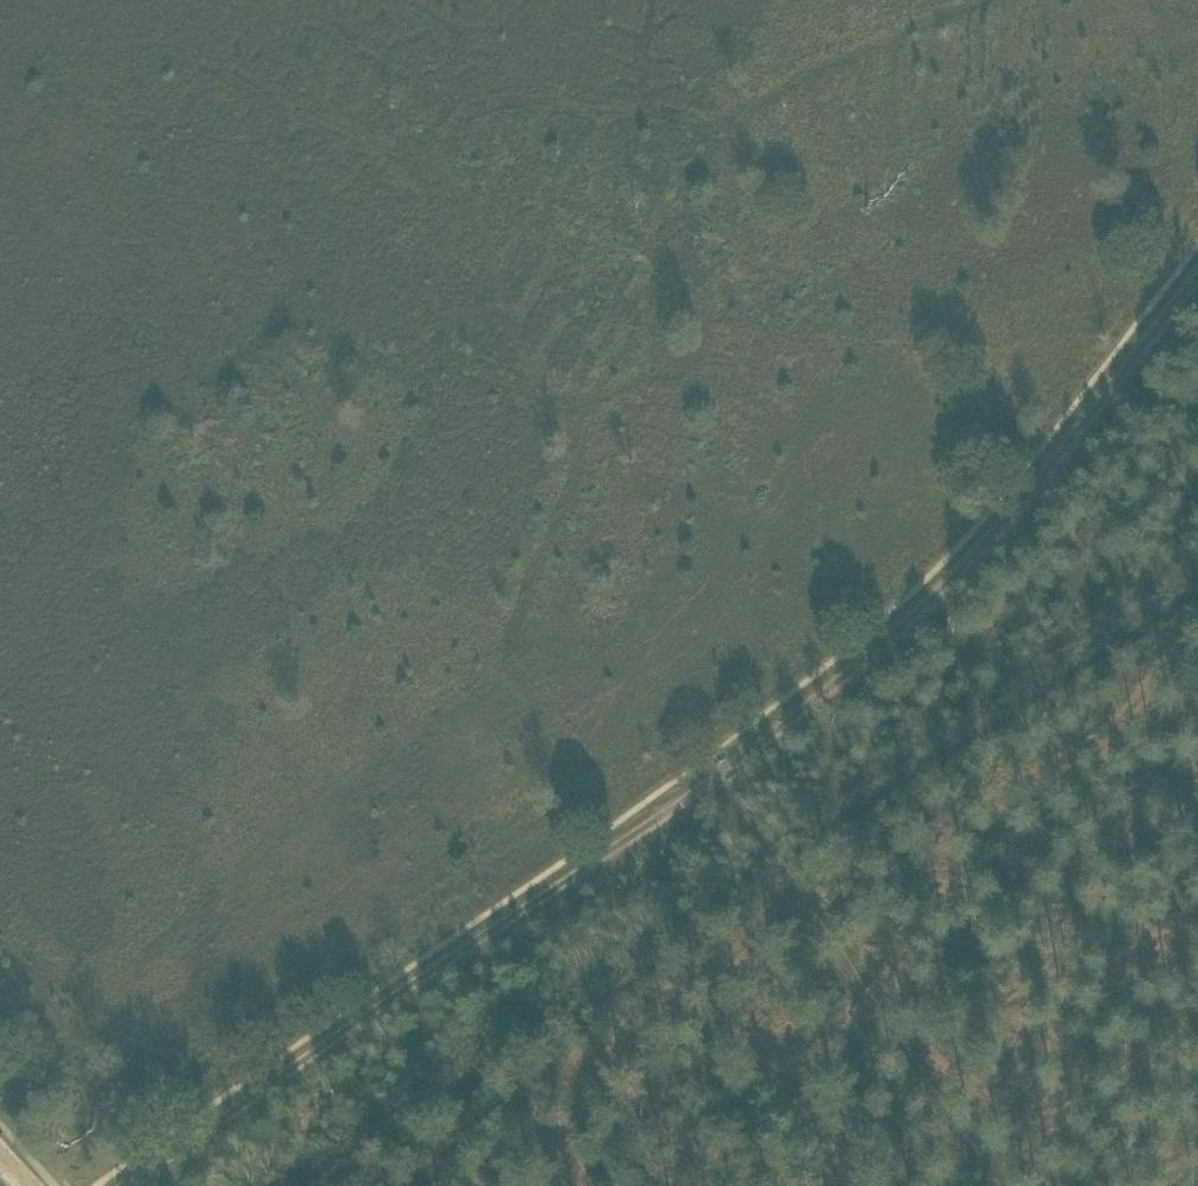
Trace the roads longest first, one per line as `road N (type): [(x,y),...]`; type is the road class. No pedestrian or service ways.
road 1 (track): [(131,1185),(707,784),(902,631),(1053,474),(1197,276)]

